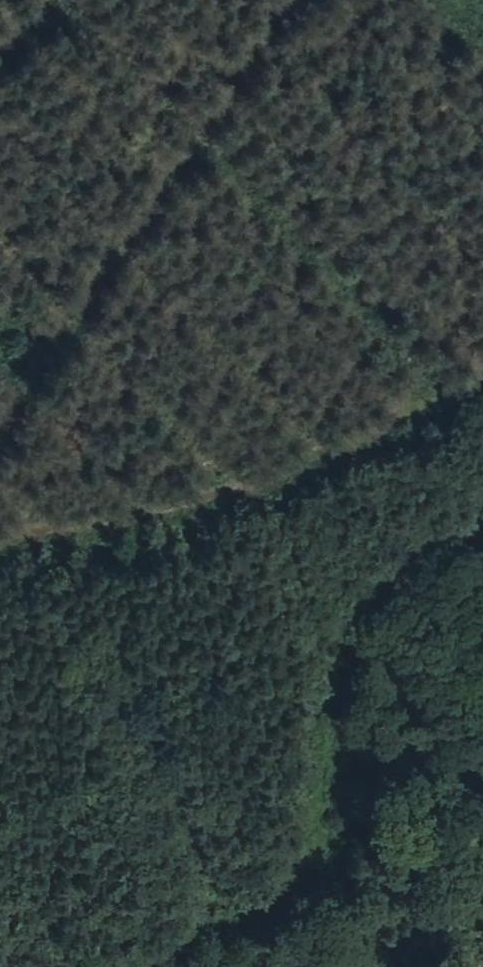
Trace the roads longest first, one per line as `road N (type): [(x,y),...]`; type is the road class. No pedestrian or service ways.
road 1 (track): [(78,966),(248,885),(285,836),(317,655),(363,584),(482,506)]
road 2 (track): [(0,527),(116,512),(350,438),(482,367)]
road 3 (track): [(0,416),(284,0)]

